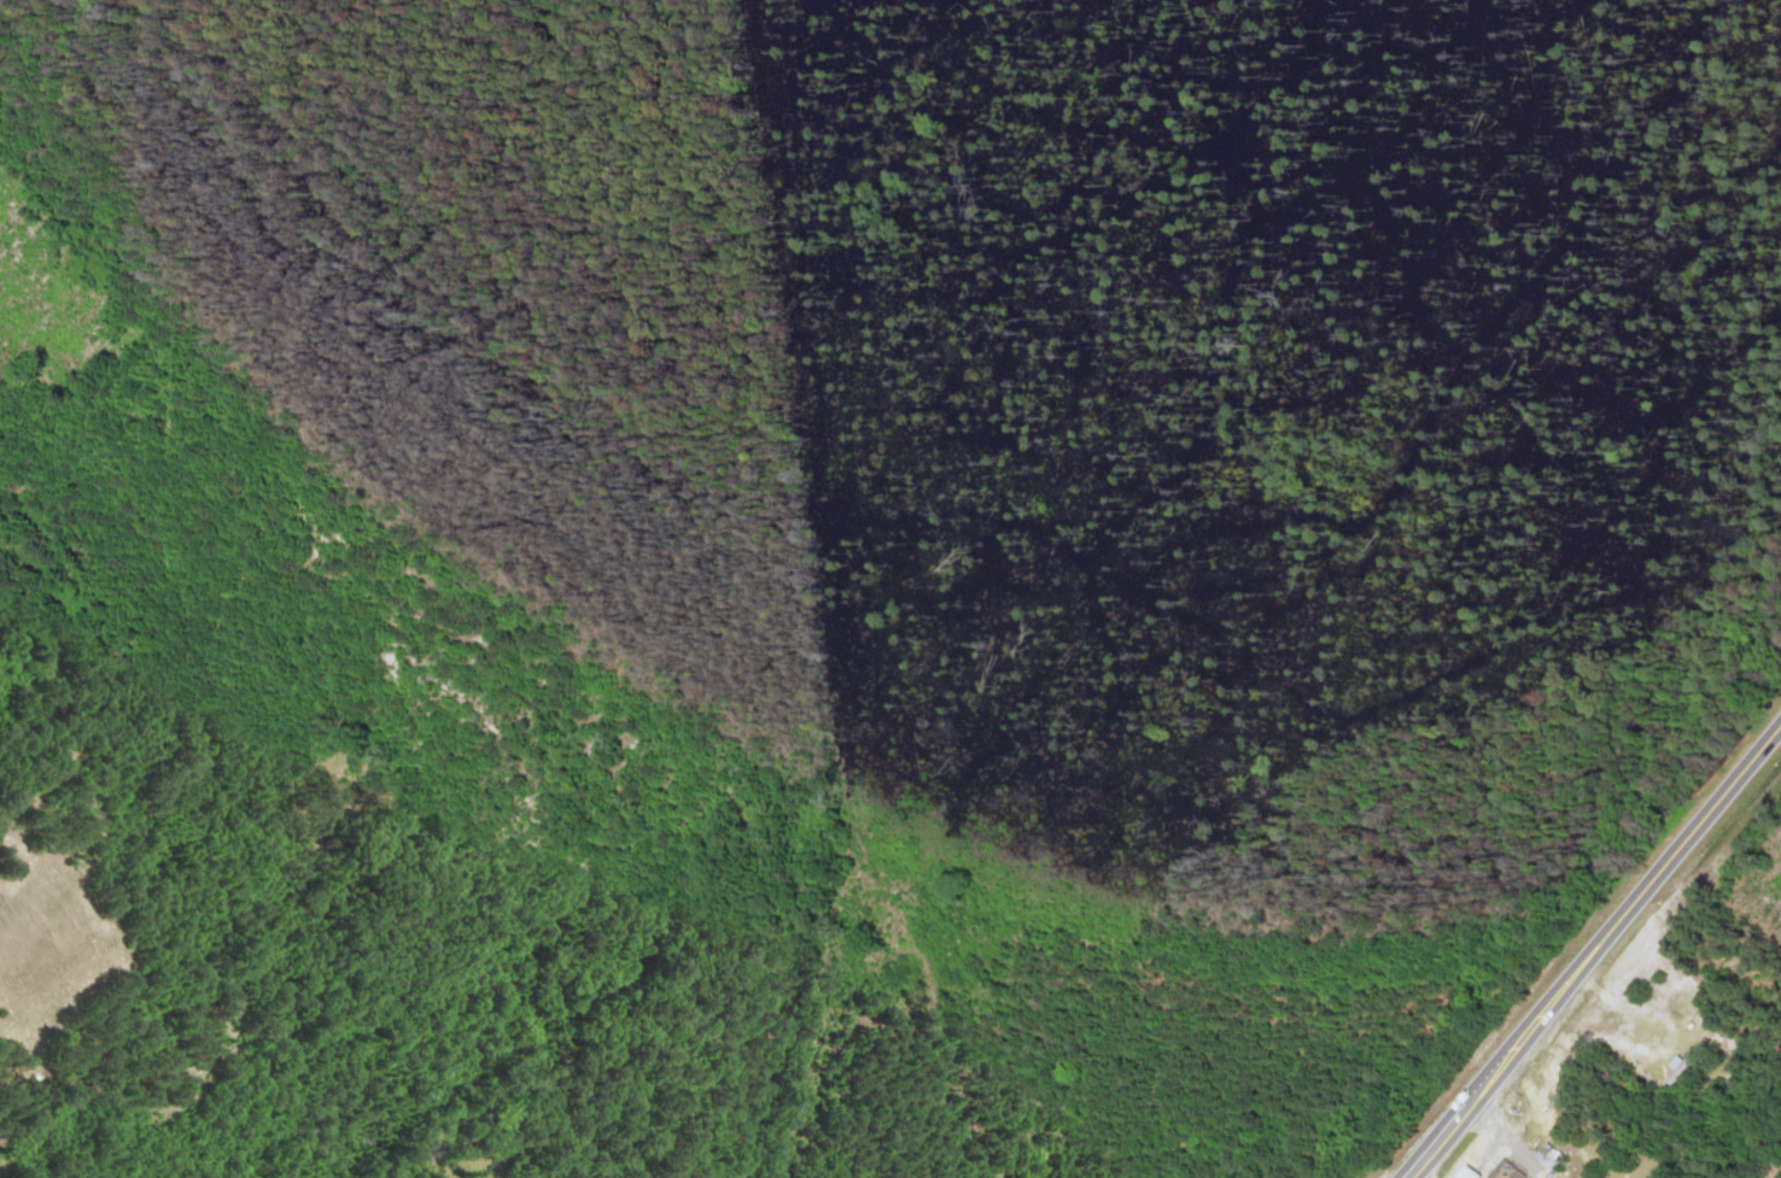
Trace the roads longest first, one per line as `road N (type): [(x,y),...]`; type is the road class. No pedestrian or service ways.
road 1 (trunk): [(1410,1177),(1780,726)]

